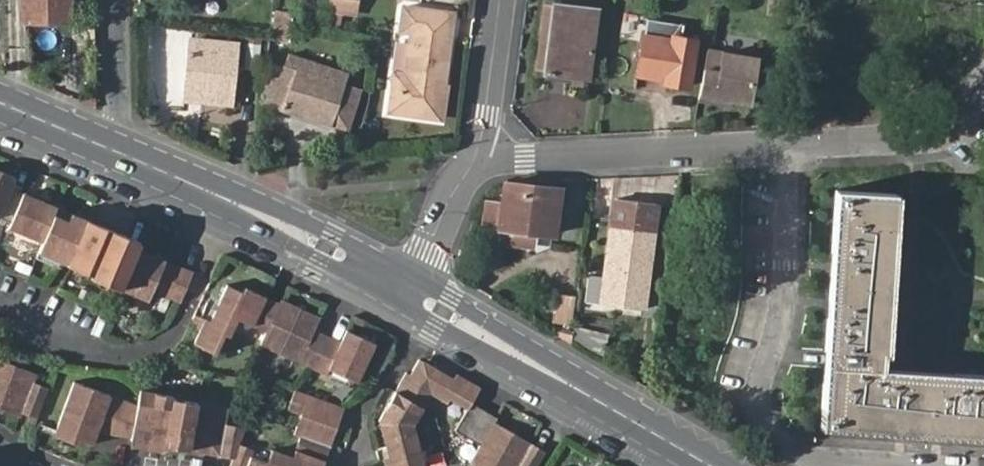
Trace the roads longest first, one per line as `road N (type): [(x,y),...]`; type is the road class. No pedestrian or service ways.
road 1 (residential): [(785,143),(783,315),(761,379),(766,413),(780,441),(805,460),(858,465)]
road 2 (tertiary): [(707,465),(412,293)]
road 3 (tertiary): [(412,293),(116,150)]
road 4 (residential): [(482,146),(527,160),(785,143)]
road 5 (residential): [(785,143),(918,140),(962,123),(983,93)]
road 6 (residential): [(0,303),(25,324),(100,351),(142,355),(167,342)]
road 7 (residential): [(412,293),(453,183),(482,146)]
road 8 (residential): [(115,0),(116,150)]
road 9 (residential): [(482,146),(502,0)]
road 10 (tertiary): [(116,150),(0,101)]

